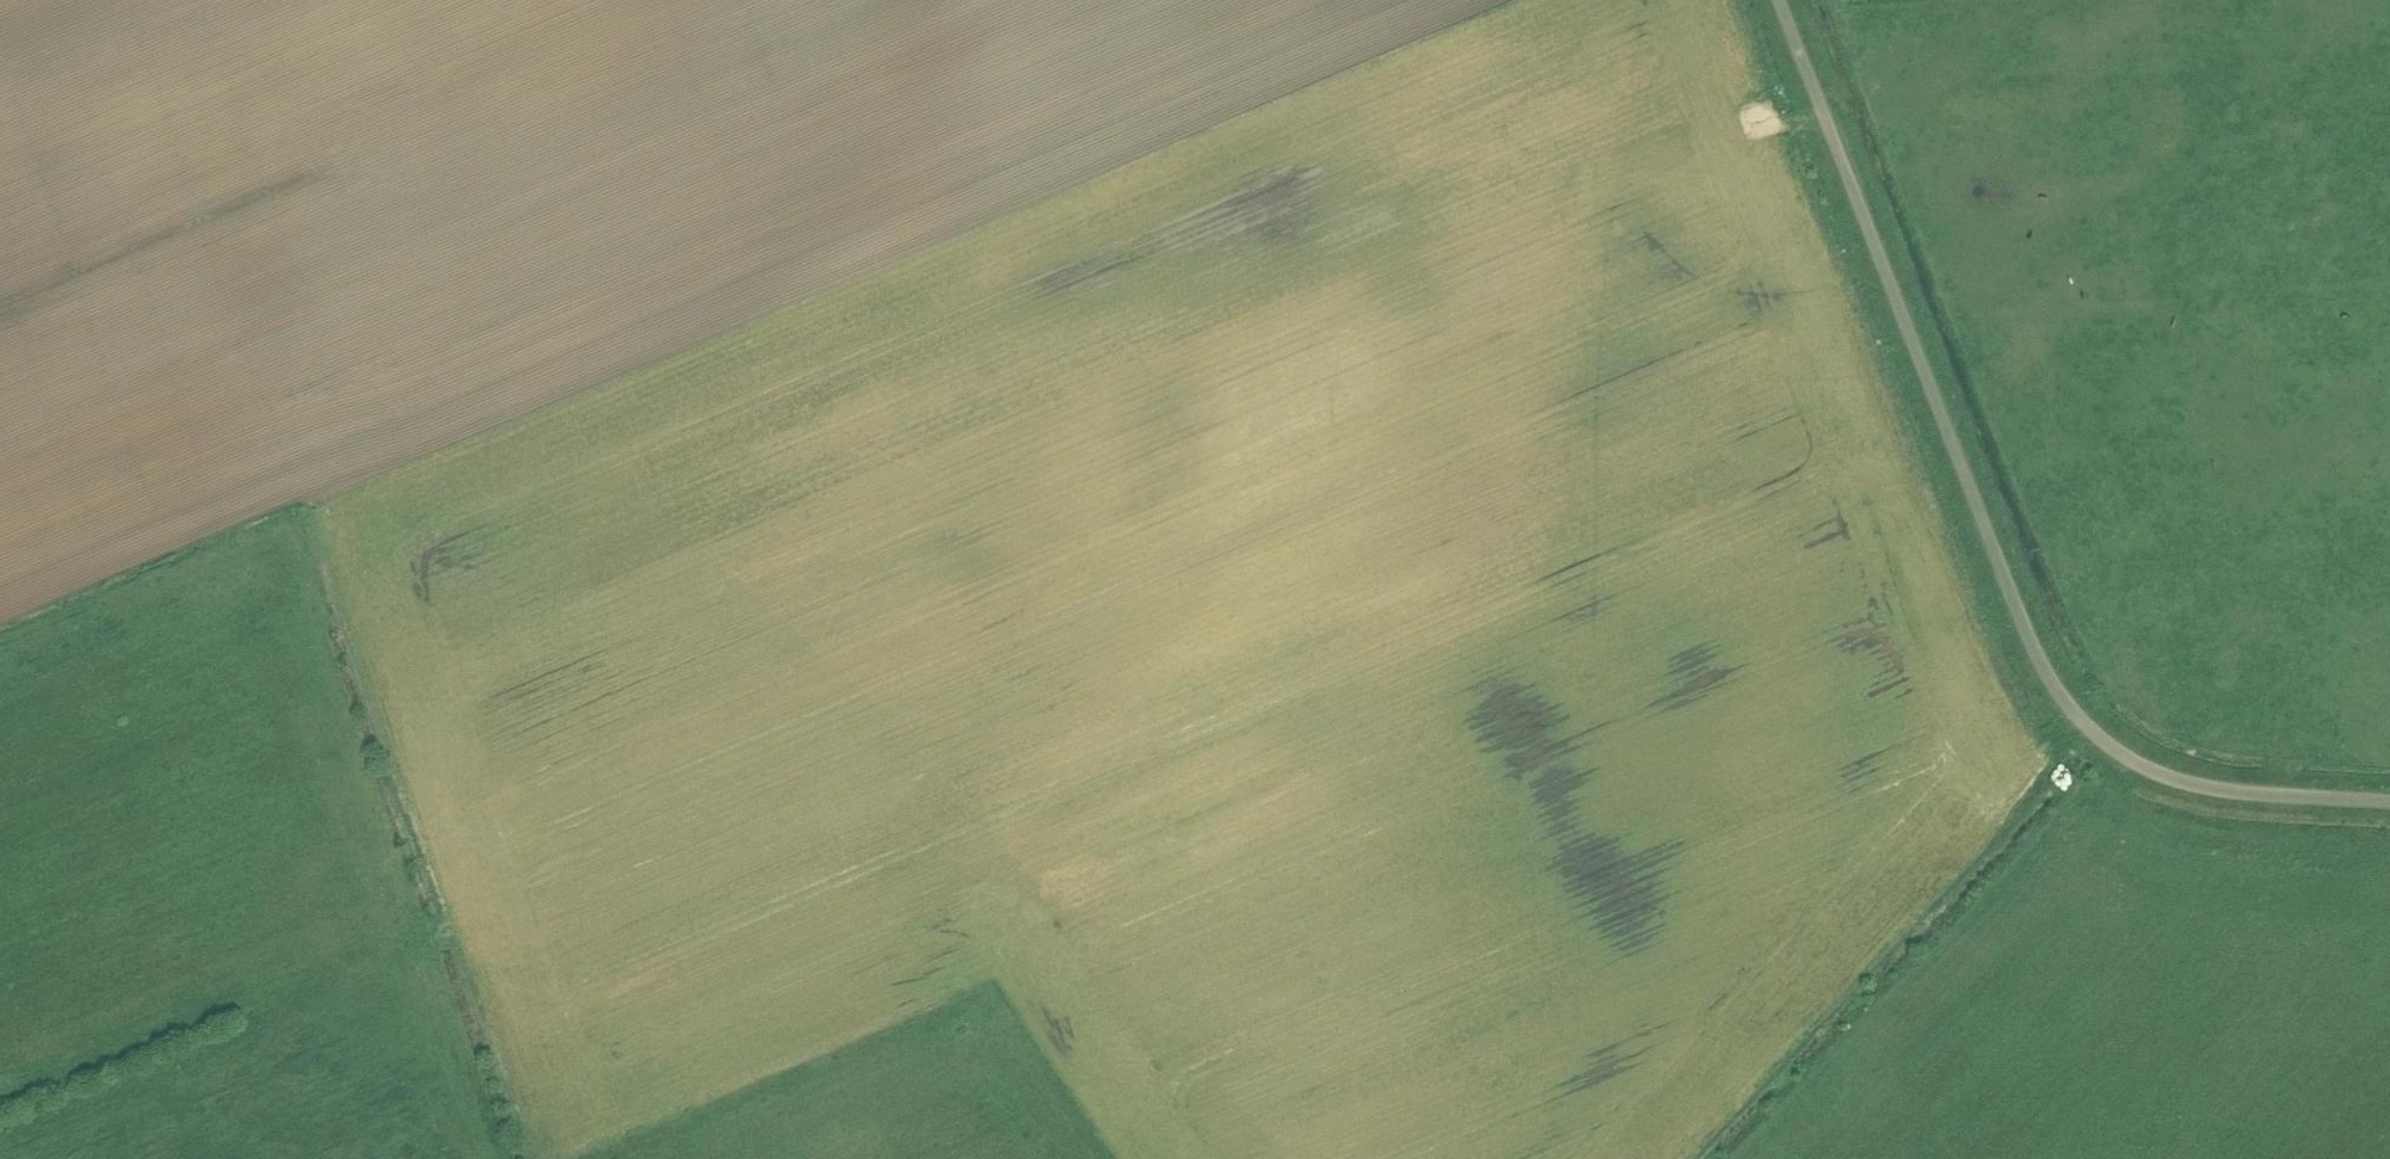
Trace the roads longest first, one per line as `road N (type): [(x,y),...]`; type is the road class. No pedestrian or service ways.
road 1 (unclassified): [(2389,801),(2238,793),(2175,780),(2117,751),(2071,711),(2024,632),(1778,0)]

